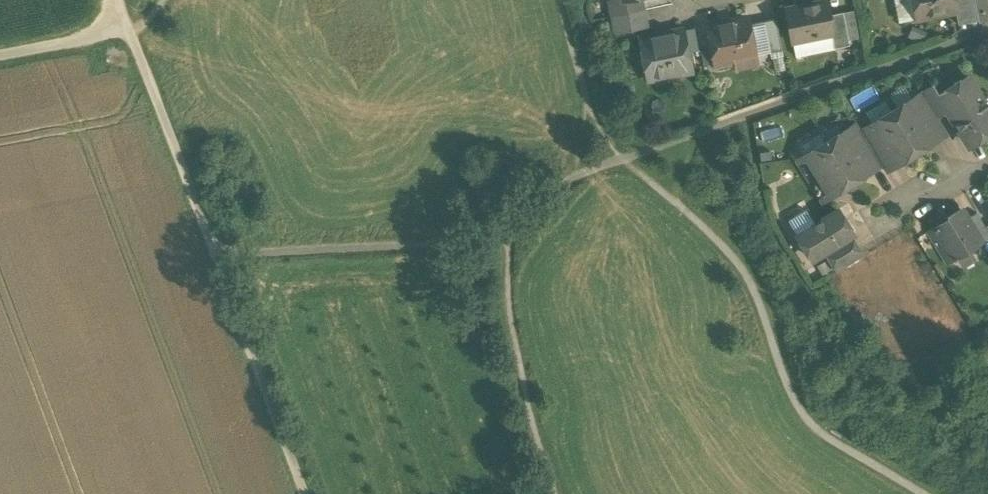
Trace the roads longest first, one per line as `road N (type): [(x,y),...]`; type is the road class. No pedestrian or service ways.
road 1 (track): [(987,30),(574,177),(528,210),(446,242),(216,256)]
road 2 (track): [(587,105),(623,159),(743,268),(792,399),(815,428),(922,493)]
road 3 (track): [(505,221),(508,300),(566,493)]
road 4 (track): [(216,256),(309,493)]
road 5 (track): [(127,28),(216,256)]
road 6 (track): [(0,56),(127,28)]

